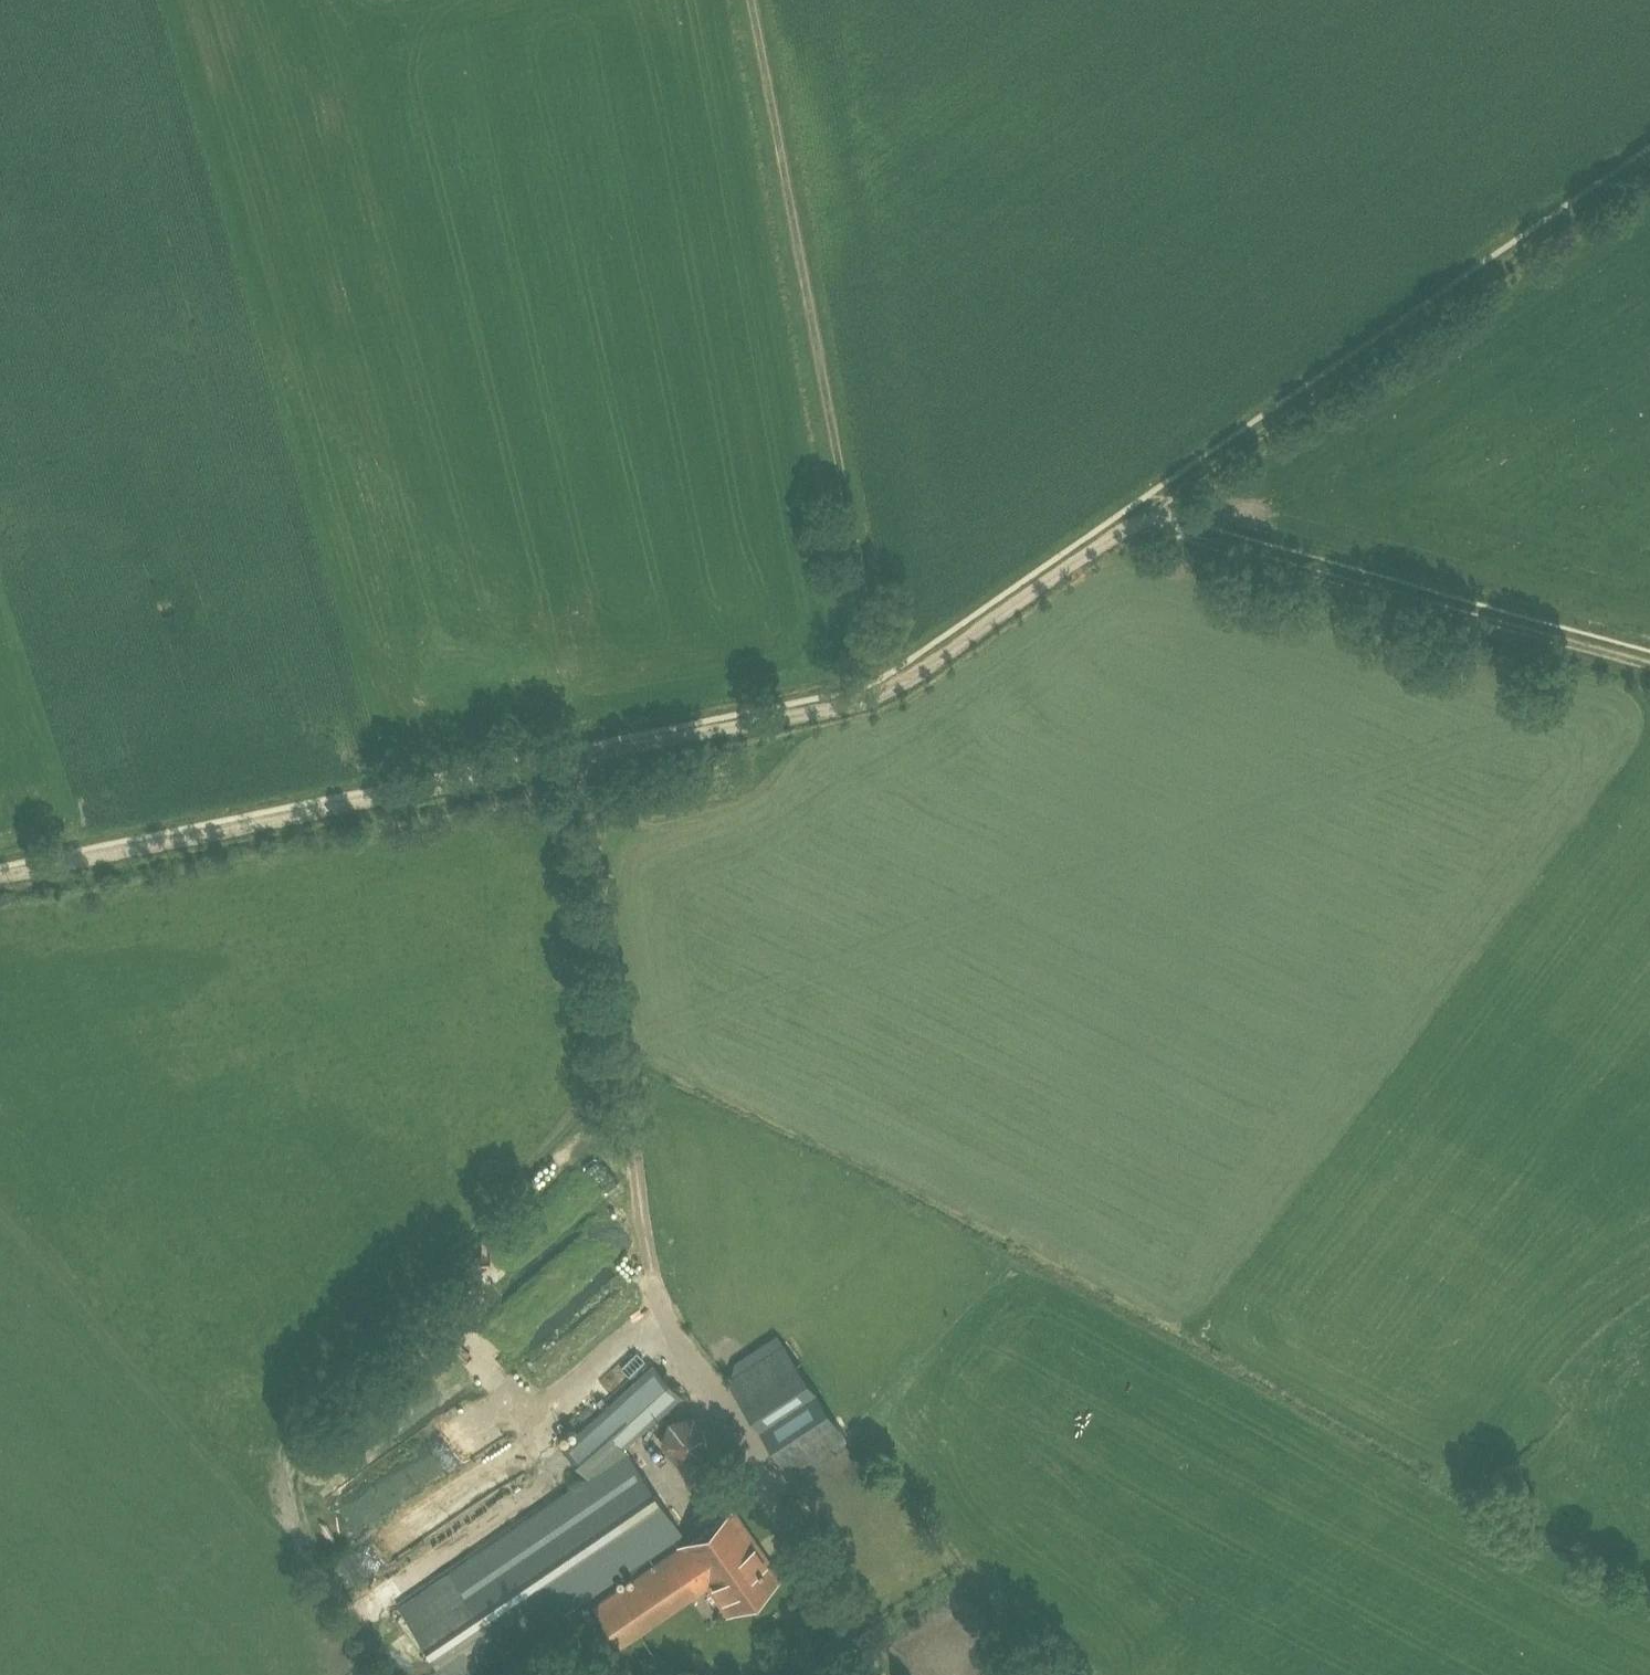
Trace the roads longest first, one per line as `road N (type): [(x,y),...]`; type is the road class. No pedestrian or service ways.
road 1 (track): [(0,872),(882,687),(1138,521)]
road 2 (track): [(884,677),(751,0)]
road 3 (track): [(1649,159),(1138,521)]
road 4 (track): [(1649,663),(1138,521)]

